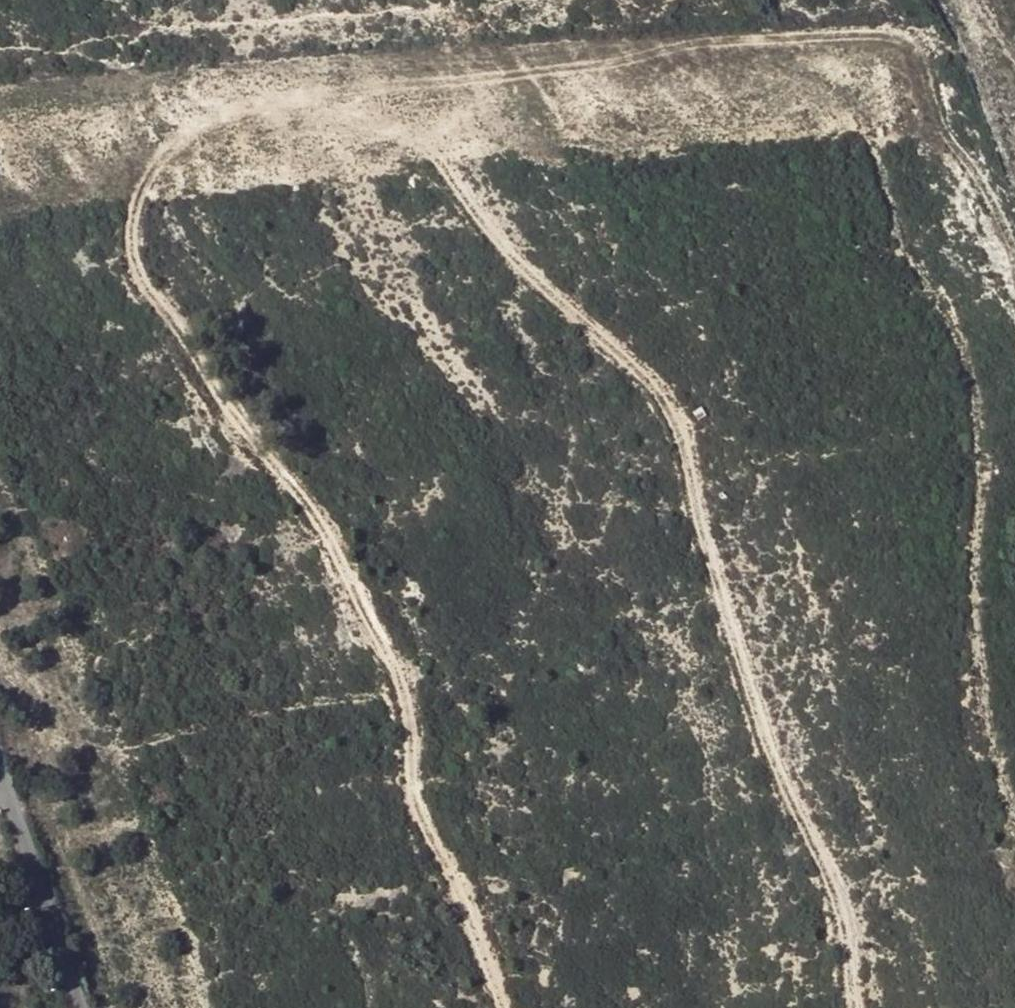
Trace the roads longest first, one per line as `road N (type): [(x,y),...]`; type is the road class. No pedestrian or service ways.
road 1 (track): [(1014,785),(994,724),(970,536),(972,414),(950,326),(895,248),(871,145),(818,81),(737,73),(385,86)]
road 2 (track): [(498,1007),(481,978),(447,849),(412,798),(405,672),(357,618),(324,509),(230,428),(178,317),(138,267),(131,205),(162,158),(298,37)]
road 3 (track): [(853,1007),(842,896),(782,792),(710,559),(681,400)]
road 4 (track): [(317,158),(393,154),(431,161),(521,271),(681,400)]
road 5 (track): [(86,747),(312,702),(405,672)]
road 6 (residential): [(0,772),(77,1007)]

